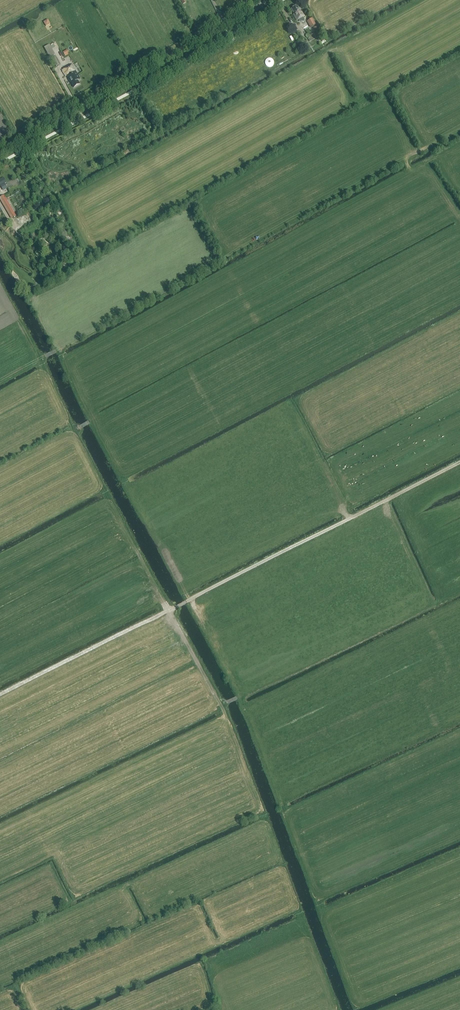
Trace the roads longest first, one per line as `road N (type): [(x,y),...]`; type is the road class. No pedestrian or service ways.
road 1 (secondary): [(0,153),(270,0)]

